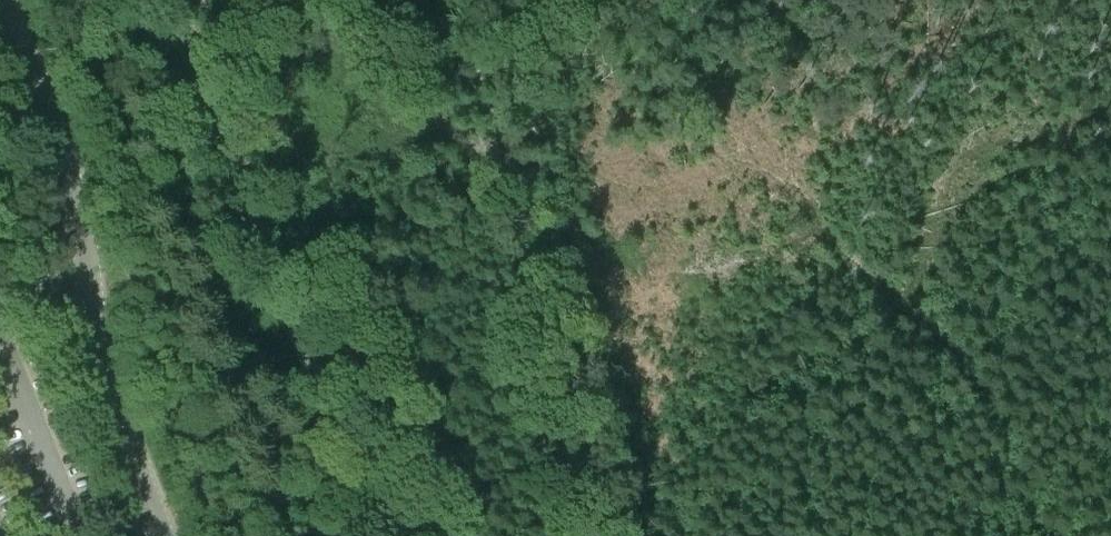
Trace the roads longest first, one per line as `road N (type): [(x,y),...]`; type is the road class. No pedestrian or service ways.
road 1 (unclassified): [(430,535),(363,463),(330,404),(170,0)]
road 2 (unclassified): [(5,0),(79,197),(104,361),(166,535)]

